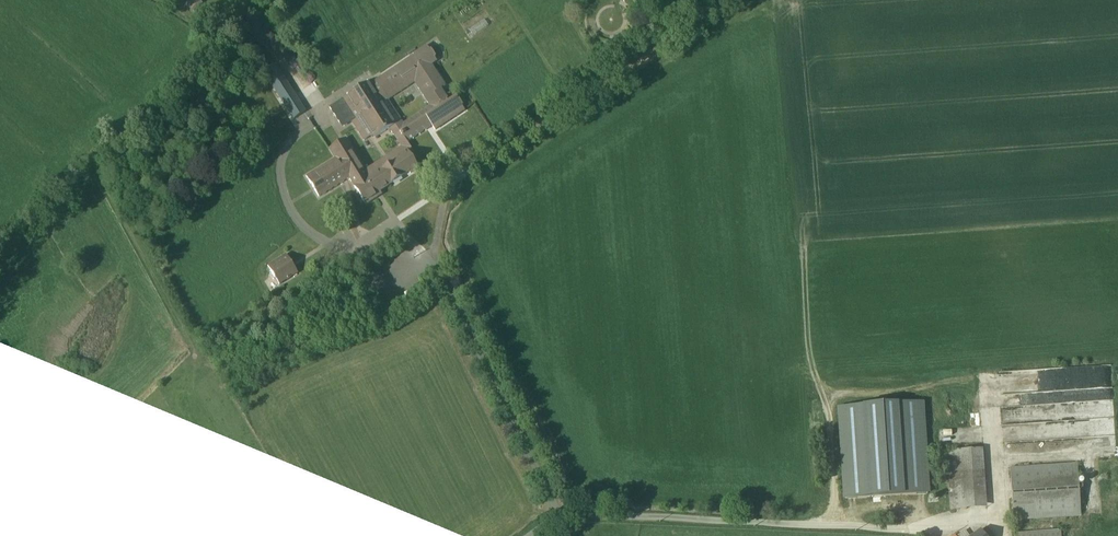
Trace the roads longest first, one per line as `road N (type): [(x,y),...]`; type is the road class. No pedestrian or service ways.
road 1 (unclassified): [(554,515),(938,532)]
road 2 (residential): [(554,515),(433,264),(395,222)]

